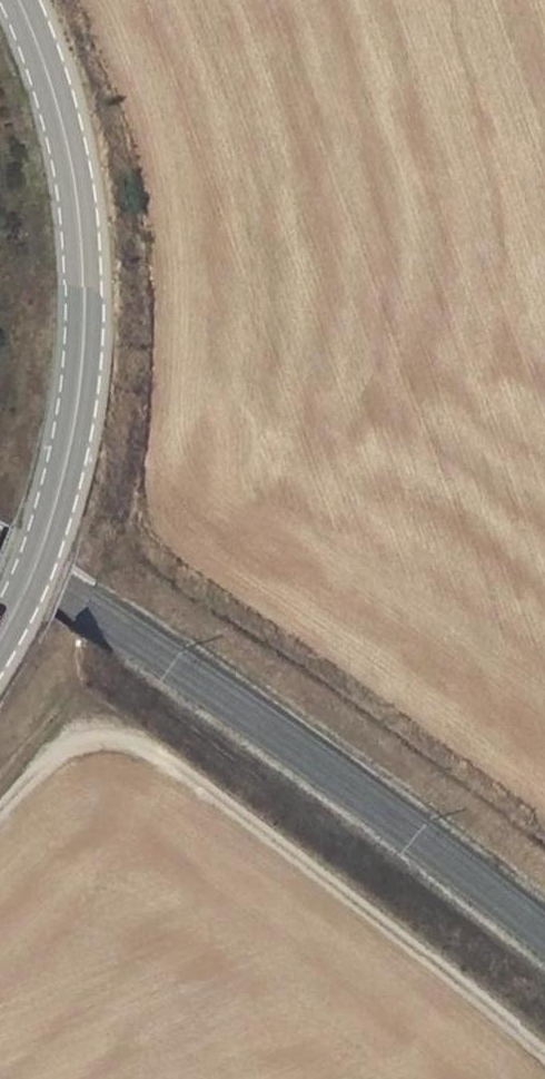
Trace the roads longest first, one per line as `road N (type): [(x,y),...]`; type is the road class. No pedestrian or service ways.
road 1 (track): [(544,1057),(334,883),(119,736),(52,746),(0,804)]
road 2 (primary): [(19,0),(74,171),(83,344),(47,537),(0,642)]

